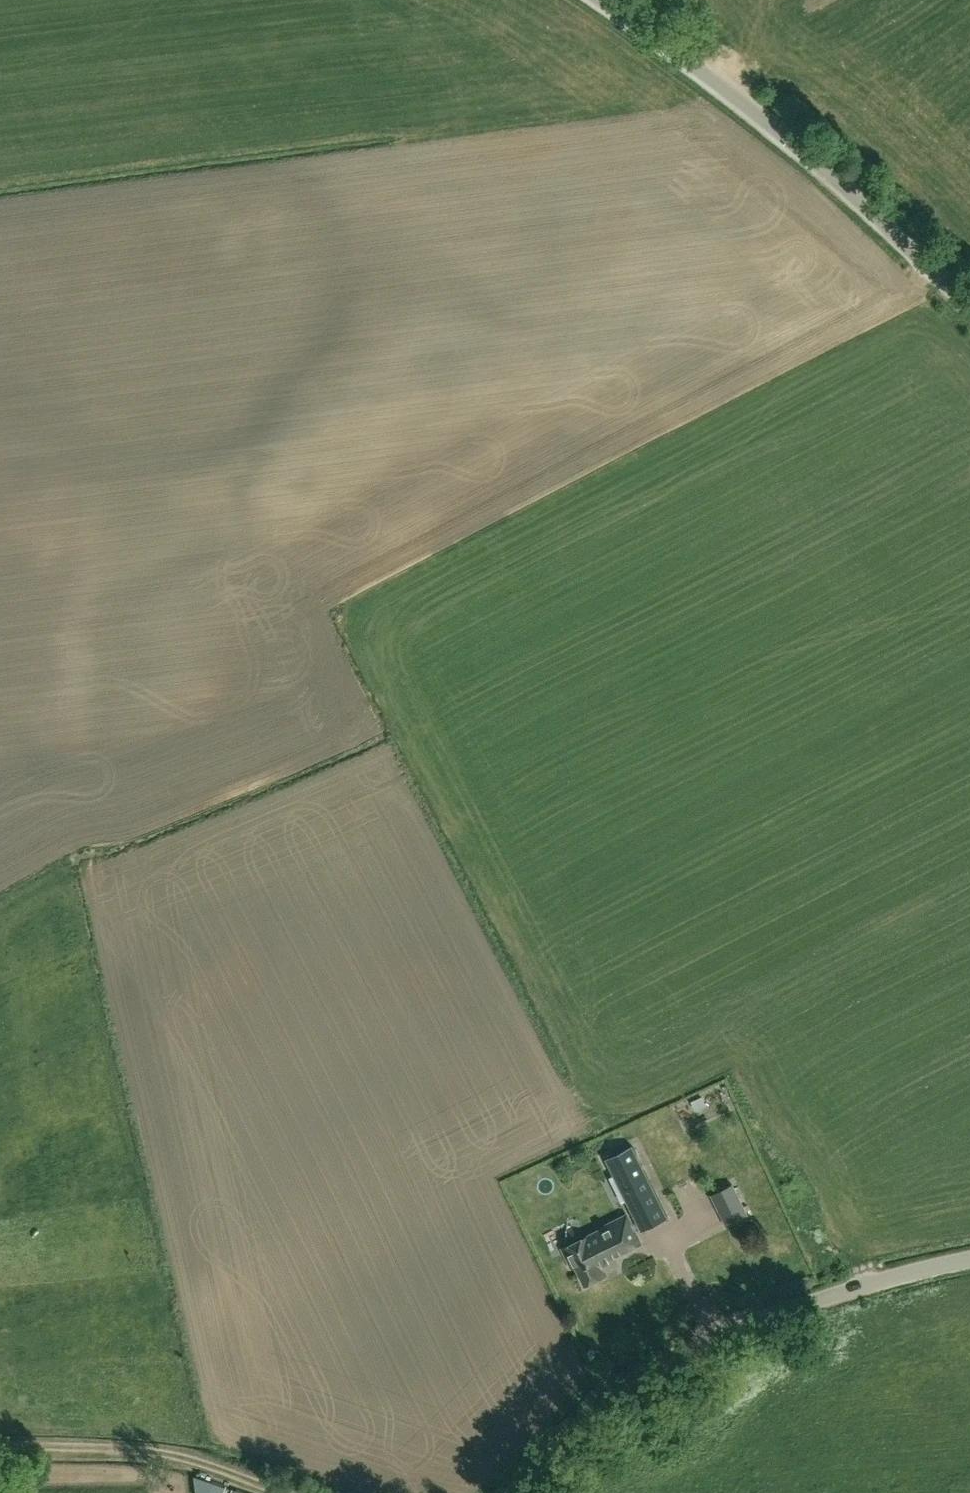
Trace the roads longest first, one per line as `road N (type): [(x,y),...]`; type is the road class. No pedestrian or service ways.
road 1 (unclassified): [(512,1492),(616,1393),(700,1343),(837,1292),(969,1258)]
road 2 (unclassified): [(969,308),(827,173),(598,0)]
road 3 (track): [(0,1441),(201,1464),(288,1492)]

